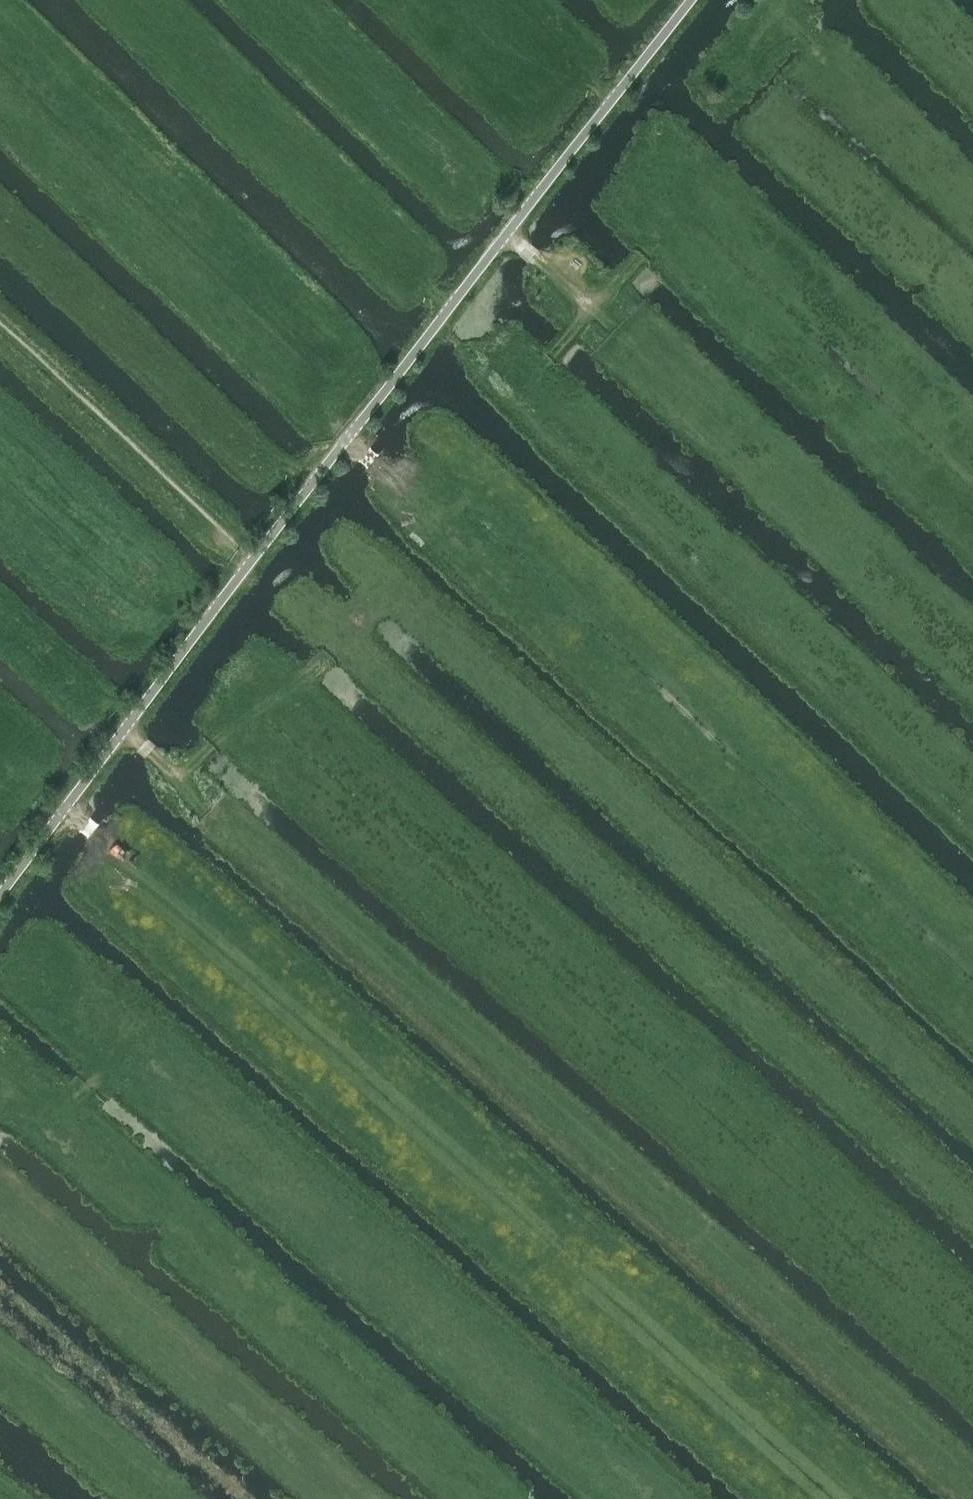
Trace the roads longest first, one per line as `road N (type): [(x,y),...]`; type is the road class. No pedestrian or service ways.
road 1 (unclassified): [(0,889),(689,0)]
road 2 (track): [(918,607),(504,235)]

